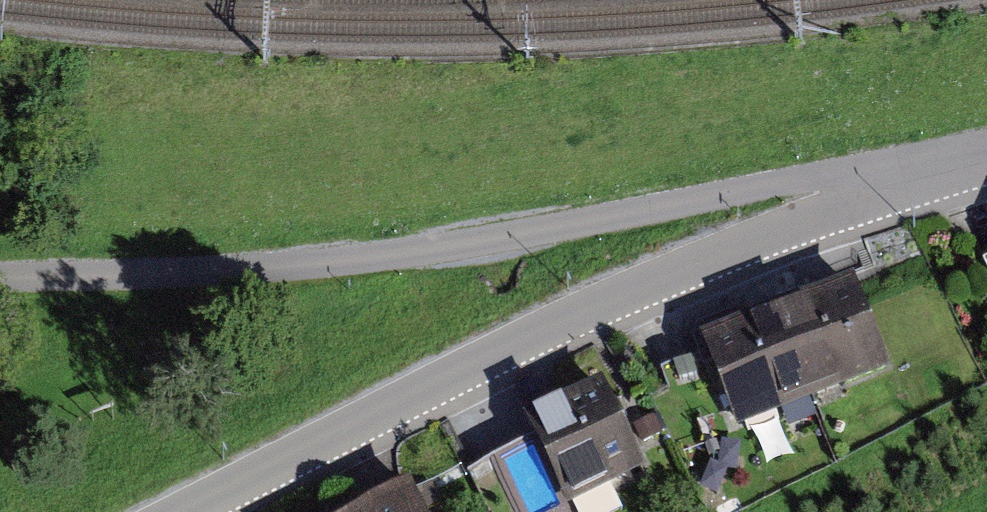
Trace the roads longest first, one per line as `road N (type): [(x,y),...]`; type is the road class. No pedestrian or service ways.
road 1 (residential): [(0,276),(274,264),(928,168)]
road 2 (residential): [(928,168),(586,309),(191,511)]

